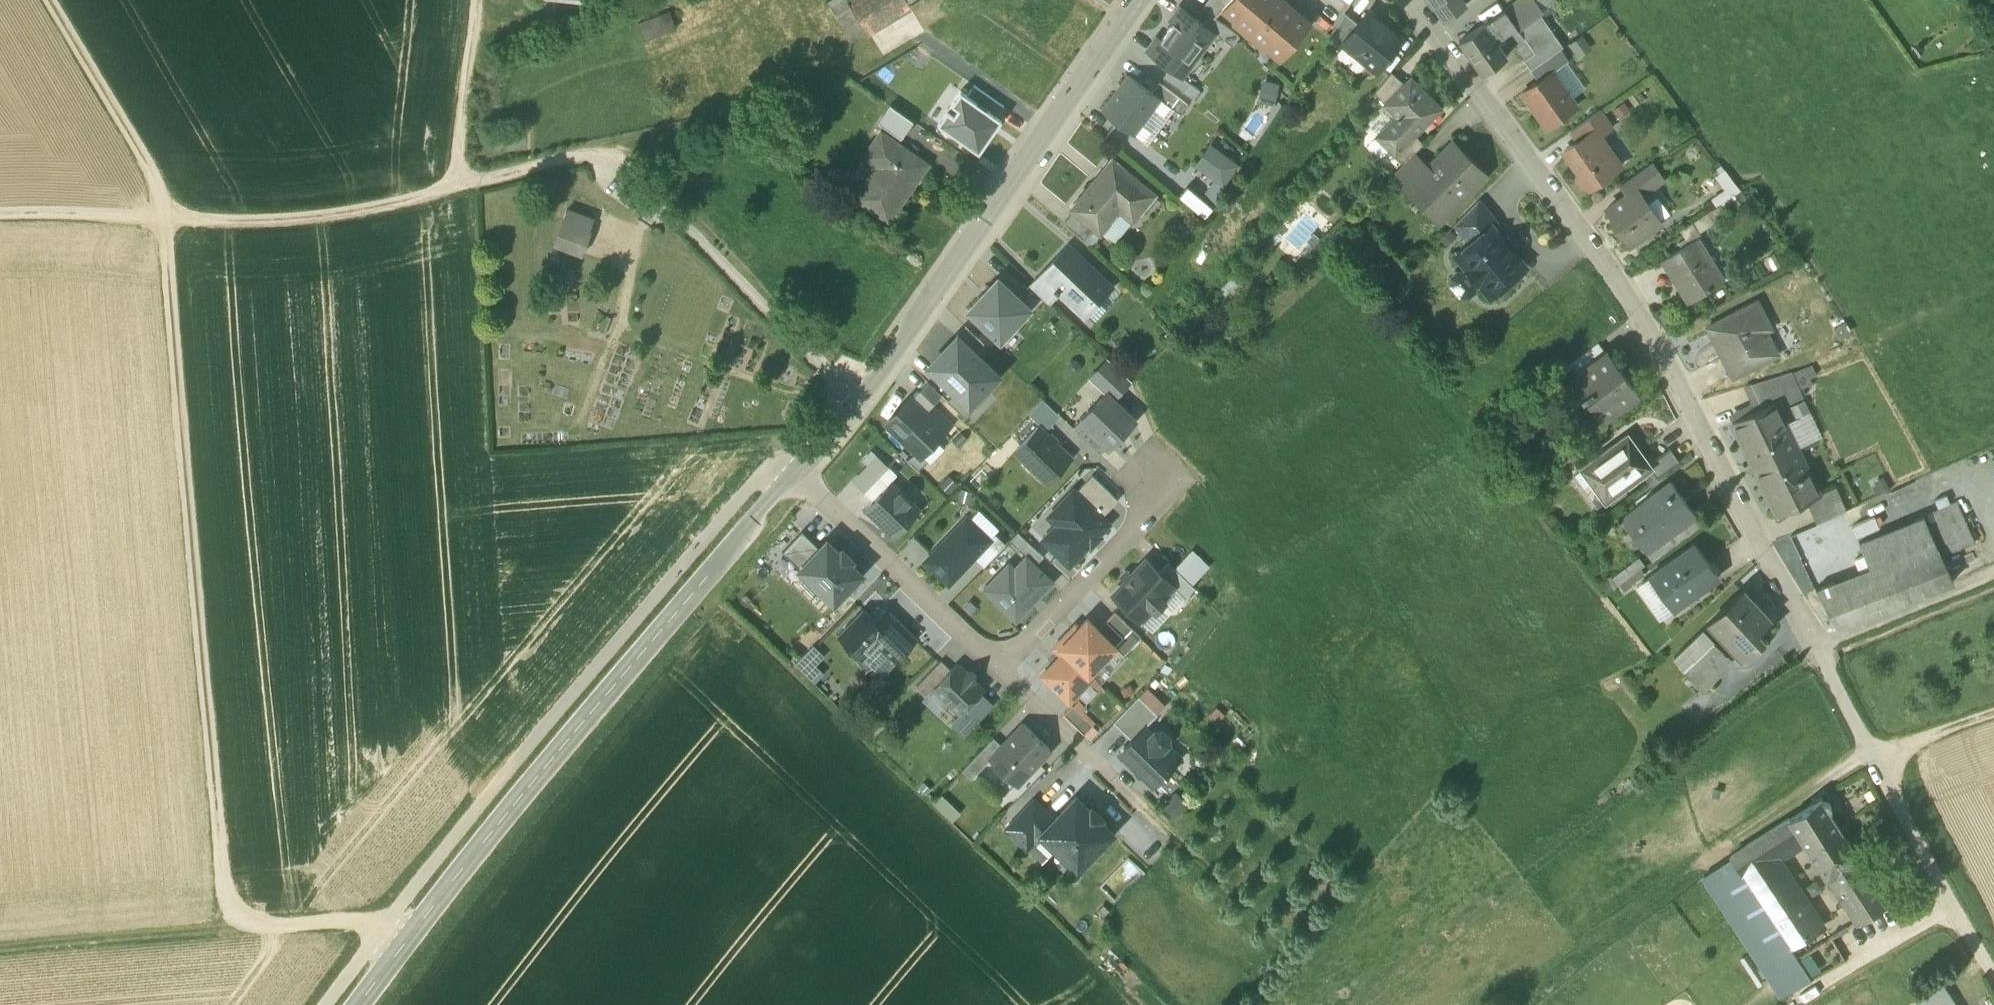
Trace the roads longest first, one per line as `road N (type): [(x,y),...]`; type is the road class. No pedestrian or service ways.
road 1 (residential): [(1410,0),(1521,139),(1656,347),(1871,752)]
road 2 (track): [(228,931),(164,220)]
road 3 (tertiary): [(797,471),(358,1004)]
road 4 (track): [(856,400),(607,151),(468,183),(458,158),(476,0)]
road 5 (tertiary): [(1147,0),(797,471)]
road 6 (track): [(468,183),(400,206),(287,223),(0,215)]
road 7 (track): [(1517,1004),(1572,956),(1871,752)]
road 8 (track): [(0,952),(361,921),(402,946)]
road 9 (residential): [(797,471),(993,669)]
road 10 (track): [(1871,752),(1993,979)]
road 11 (track): [(183,222),(54,0)]
road 12 (residential): [(993,669),(1172,489)]
road 13 (residential): [(993,669),(1126,794)]
road 14 (track): [(1802,1002),(1952,908)]
road 15 (track): [(1993,713),(1871,752)]

